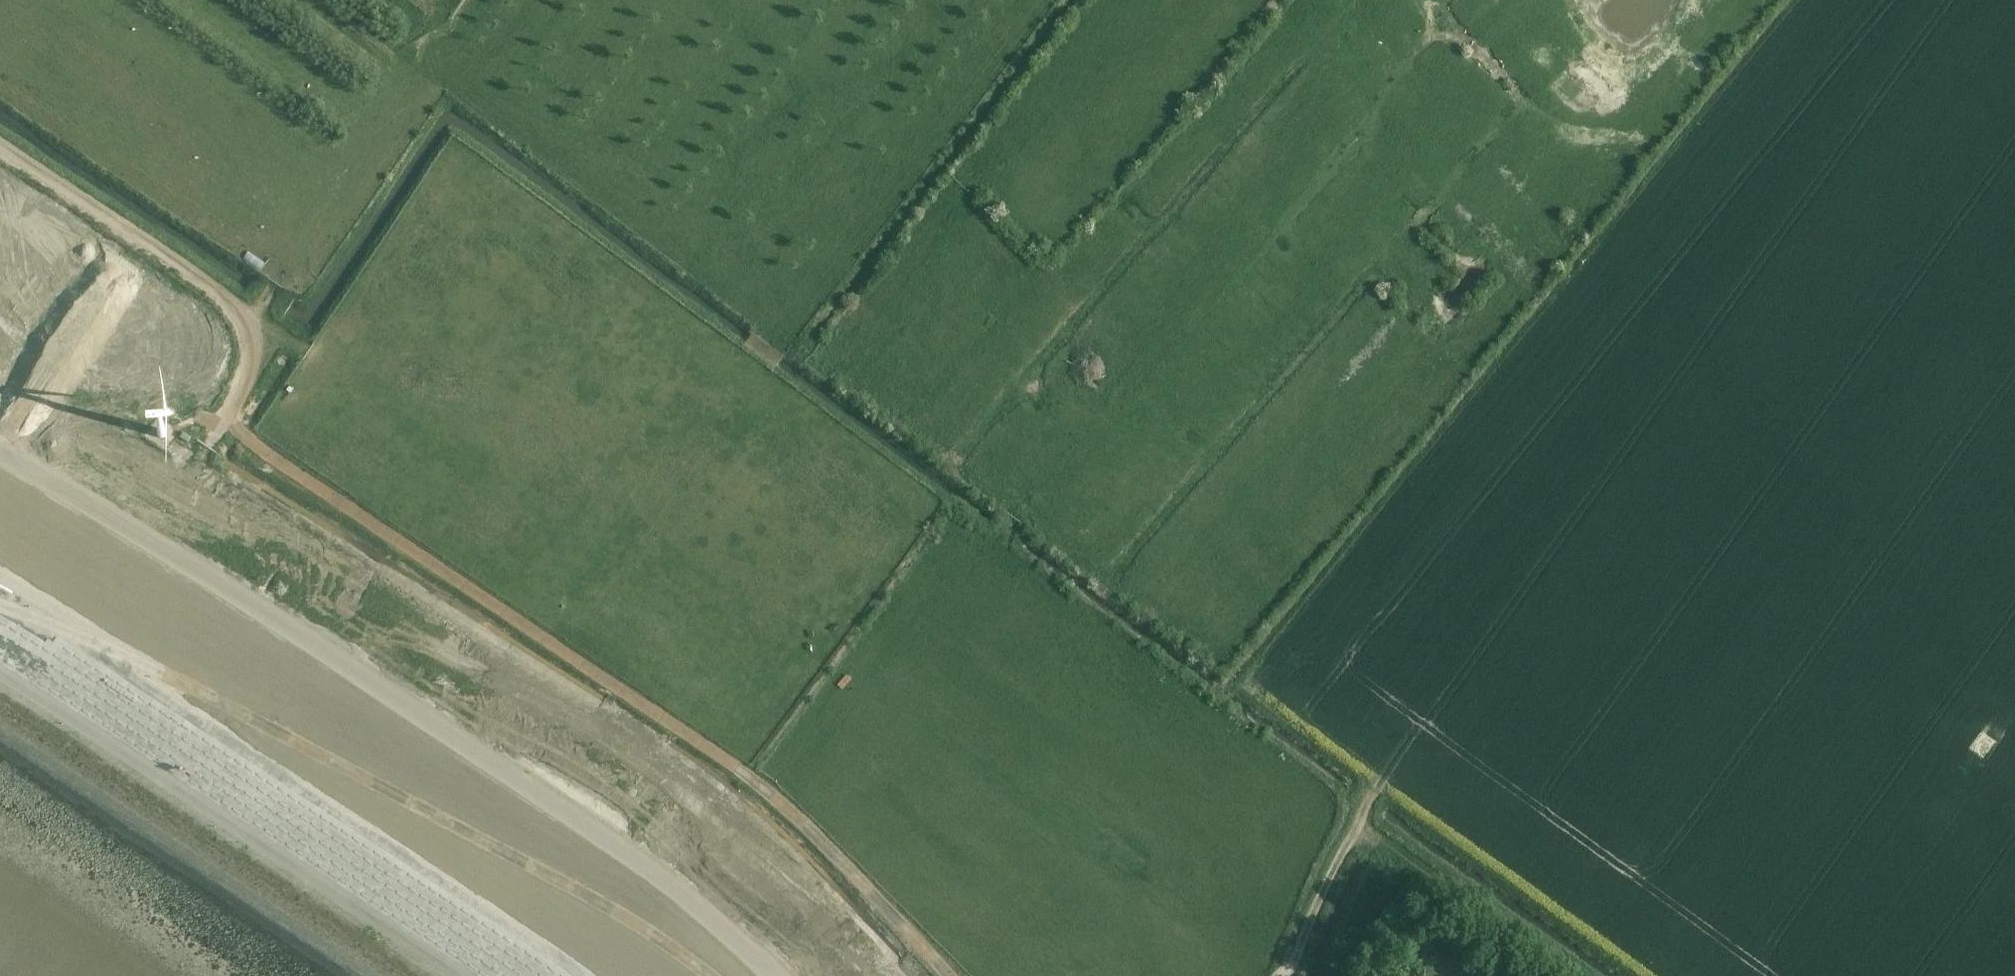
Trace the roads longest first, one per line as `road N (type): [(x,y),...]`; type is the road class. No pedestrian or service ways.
road 1 (unclassified): [(768,975),(721,927),(171,550),(0,452)]
road 2 (unclassified): [(0,145),(208,284),(240,316),(252,344),(247,375),(208,443)]
road 3 (track): [(1290,975),(1374,796)]

